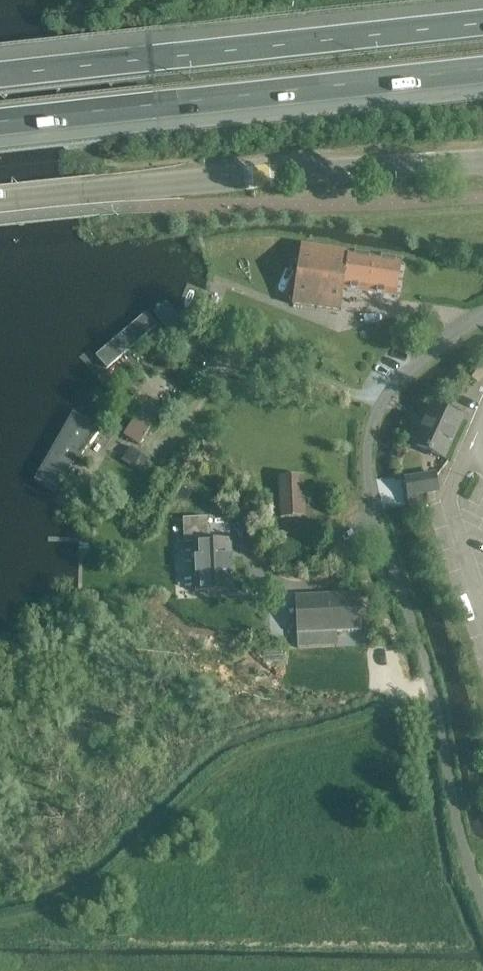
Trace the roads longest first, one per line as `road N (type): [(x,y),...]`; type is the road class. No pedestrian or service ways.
road 1 (unclassified): [(482,901),(367,461),(380,403),(401,375),(482,320)]
road 2 (track): [(433,689),(360,723),(246,754),(182,804),(116,876),(71,901),(0,920)]
road 3 (motorway): [(0,121),(482,69)]
road 4 (motorway): [(482,22),(0,74)]
road 5 (secondary): [(0,200),(482,161)]

